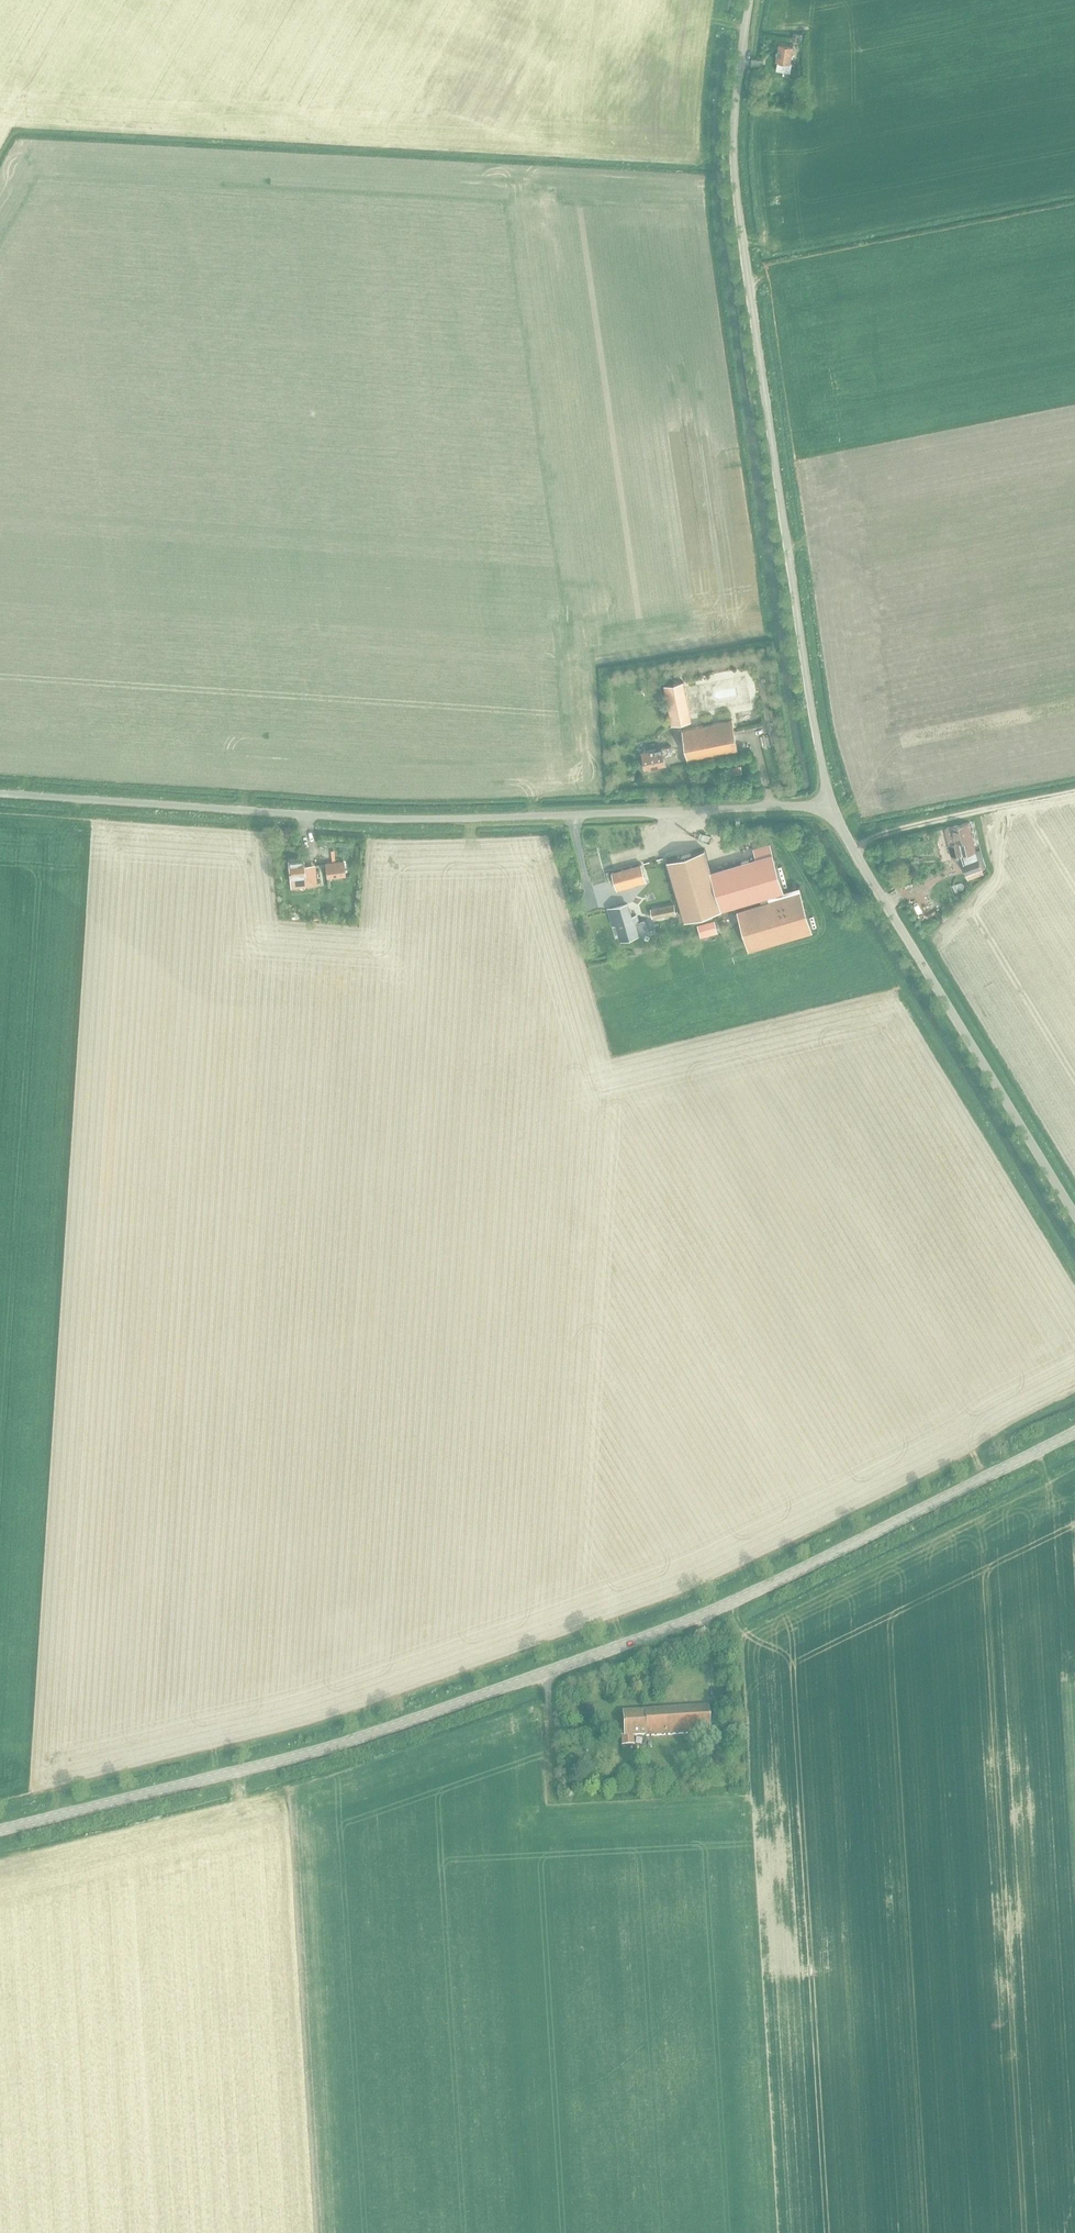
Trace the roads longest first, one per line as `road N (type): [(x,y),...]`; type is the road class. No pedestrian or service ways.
road 1 (tertiary): [(0,1830),(340,1744),(707,1613),(1074,1432)]
road 2 (unclassified): [(828,801),(395,818),(0,794)]
road 3 (unclassified): [(828,801),(735,201),(738,76),(750,0)]
road 4 (unclassified): [(1074,1213),(828,801)]

